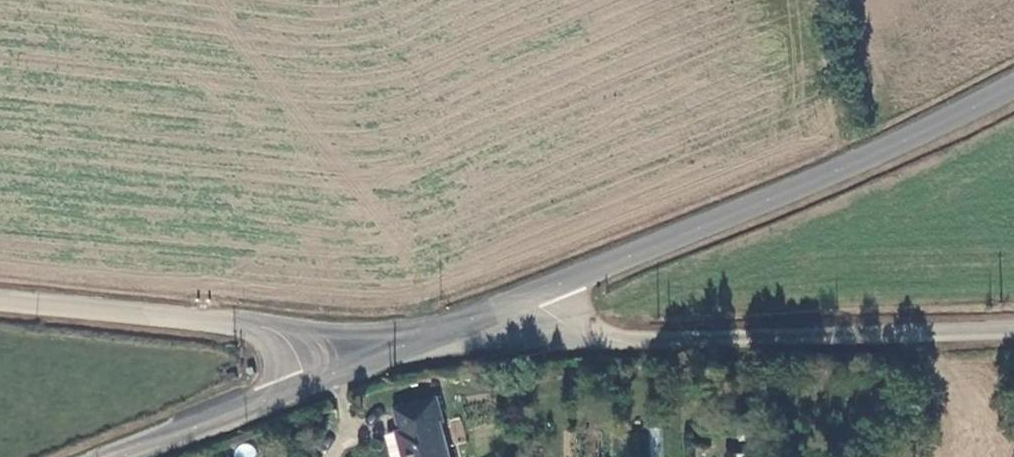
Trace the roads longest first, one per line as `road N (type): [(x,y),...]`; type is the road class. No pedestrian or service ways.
road 1 (tertiary): [(537,290),(932,128),(1013,85)]
road 2 (unclassified): [(1013,332),(614,345),(546,307),(537,290)]
road 3 (unclassified): [(346,368),(320,343),(258,324),(0,300)]
road 4 (tertiary): [(124,456),(346,368)]
road 5 (tertiary): [(346,368),(537,290)]

